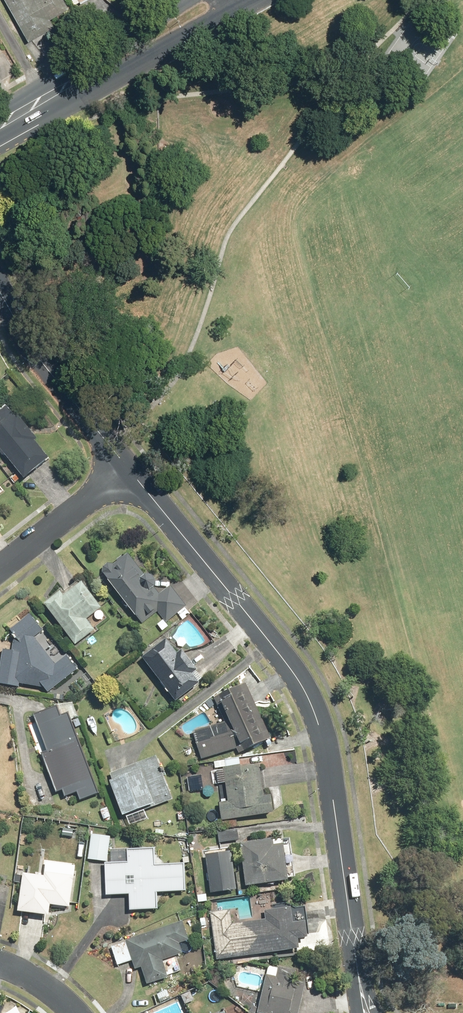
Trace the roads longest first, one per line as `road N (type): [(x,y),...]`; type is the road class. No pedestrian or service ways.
road 1 (residential): [(129,469),(306,690),(328,761),(372,1012)]
road 2 (residential): [(0,293),(36,355),(129,469)]
road 3 (secondary): [(231,10),(124,72),(76,86)]
road 4 (residential): [(129,469),(0,569)]
road 5 (secondary): [(76,86),(104,49),(187,0)]

